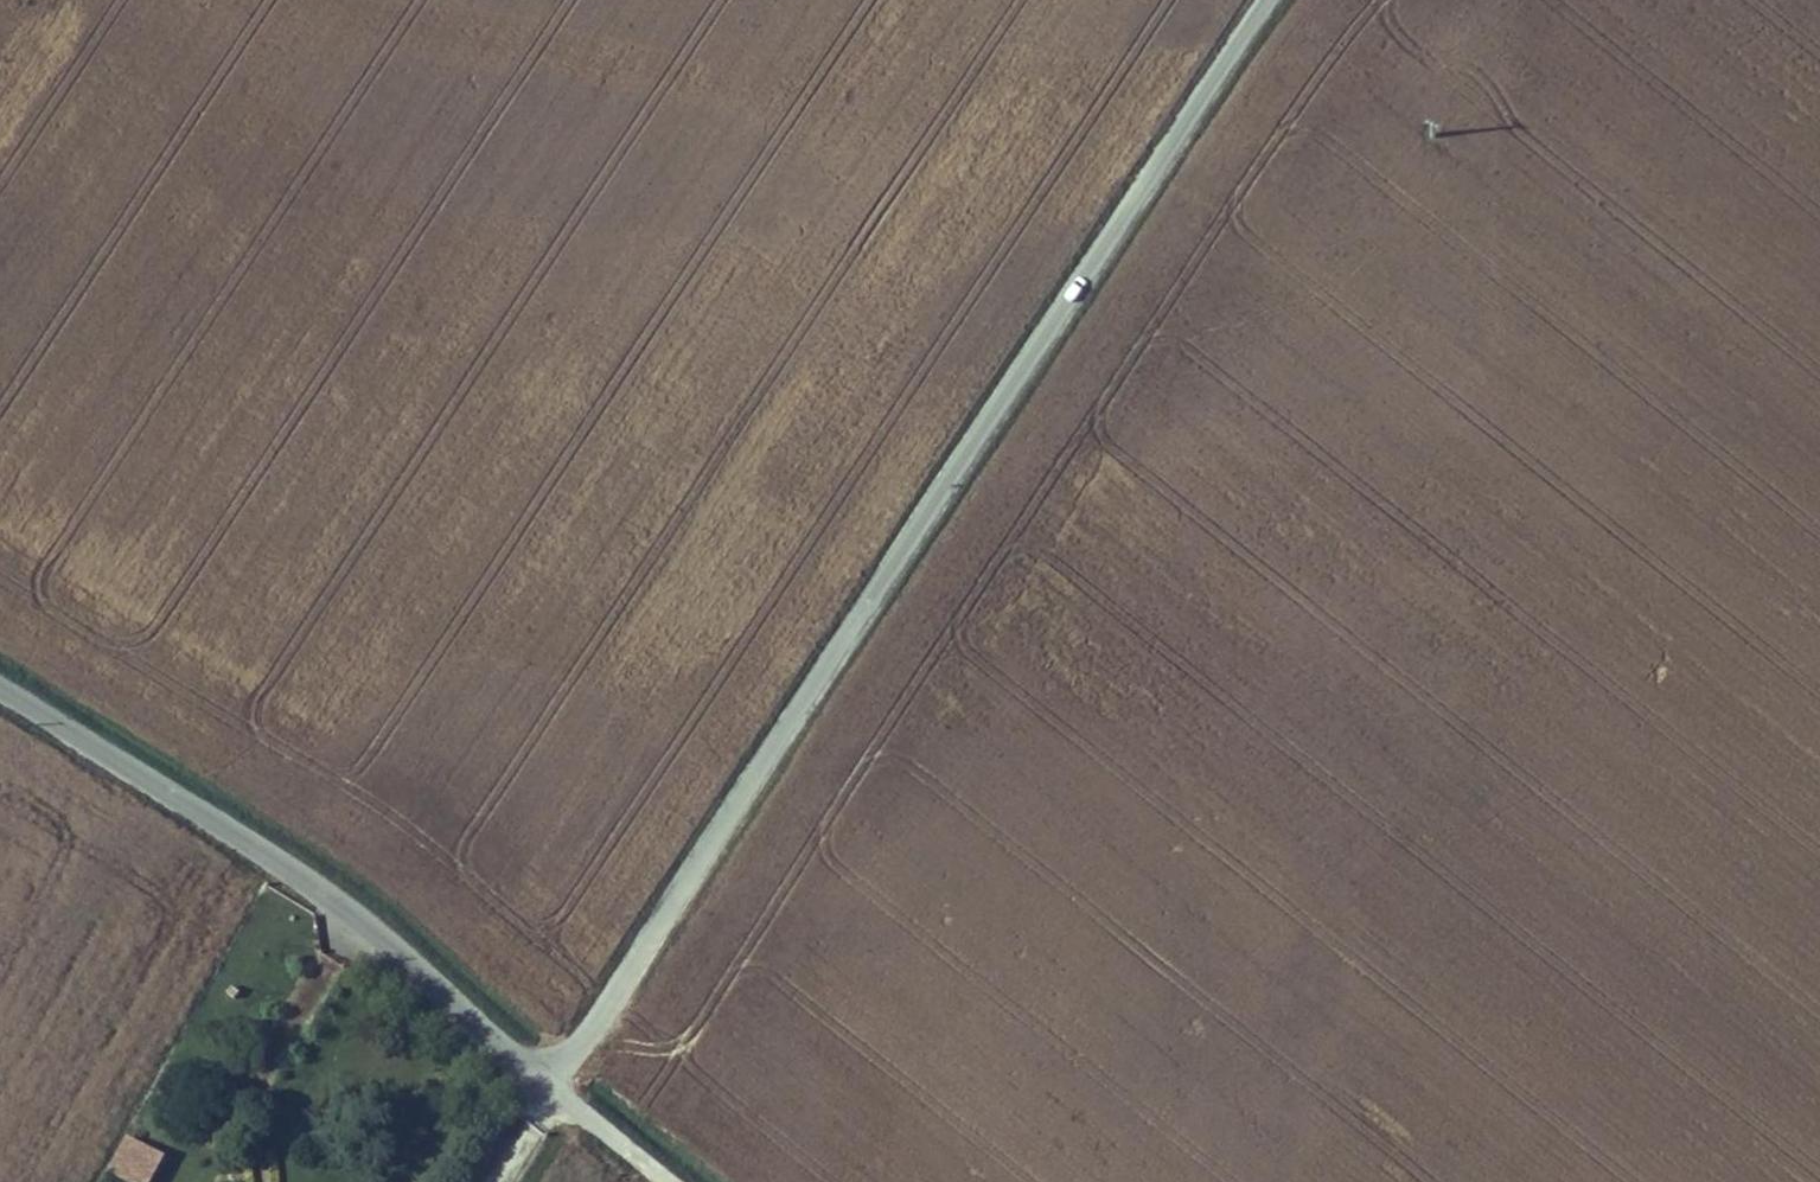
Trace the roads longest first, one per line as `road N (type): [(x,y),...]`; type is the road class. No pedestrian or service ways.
road 1 (unclassified): [(0,686),(304,874),(552,1091),(1266,0)]
road 2 (track): [(552,1091),(669,1181)]

